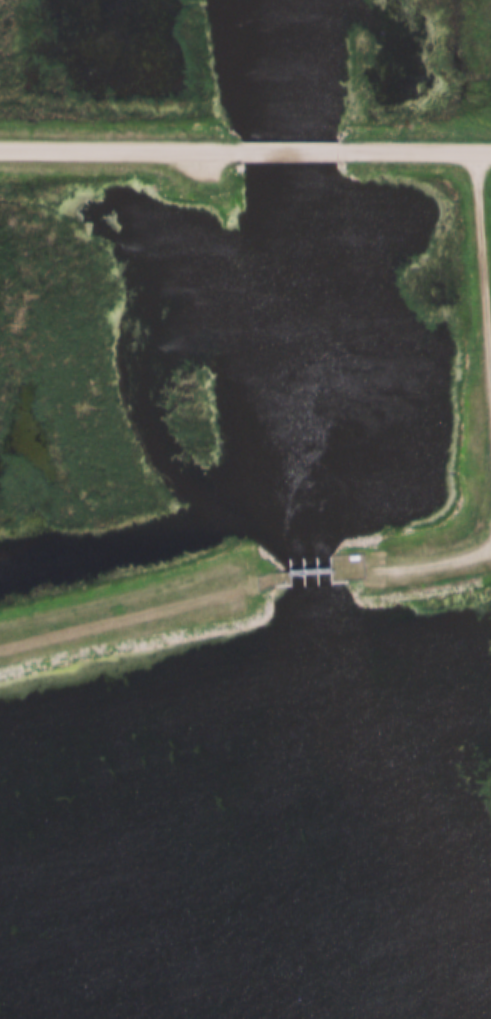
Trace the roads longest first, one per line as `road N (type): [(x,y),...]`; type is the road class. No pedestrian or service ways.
road 1 (track): [(0,647),(284,573)]
road 2 (track): [(472,153),(490,375)]
road 3 (residential): [(216,149),(0,146)]
road 4 (track): [(331,572),(490,547)]
road 5 (residential): [(490,151),(339,153)]
road 6 (residential): [(339,153),(216,149)]

